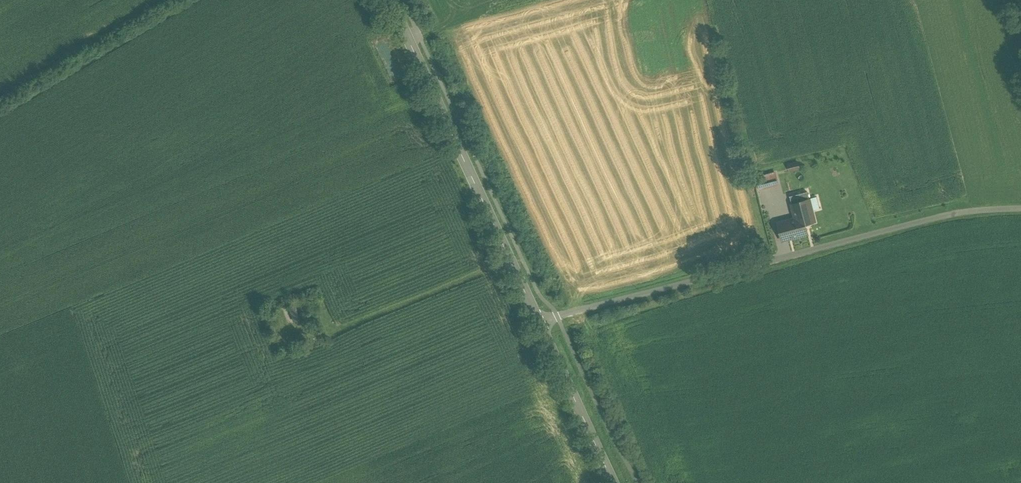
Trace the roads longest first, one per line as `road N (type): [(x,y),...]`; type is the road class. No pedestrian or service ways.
road 1 (unclassified): [(1020,210),(928,222),(539,323)]
road 2 (tertiary): [(539,323),(391,0)]
road 3 (track): [(326,336),(511,261)]
road 4 (tertiary): [(614,482),(539,323)]

